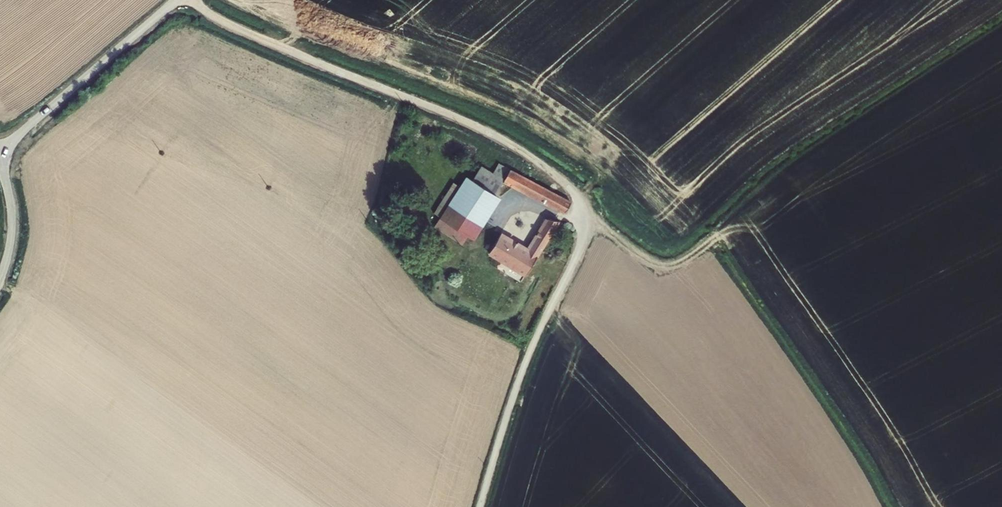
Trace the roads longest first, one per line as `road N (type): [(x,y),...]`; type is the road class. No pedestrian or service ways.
road 1 (unclassified): [(480,506),(521,375),(580,246),(579,198),(481,130),(262,41),(194,0)]
road 2 (track): [(582,205),(641,258),(679,267),(865,125),(1001,40)]
road 3 (tertiary): [(0,281),(11,237),(3,171),(9,149),(177,0)]

